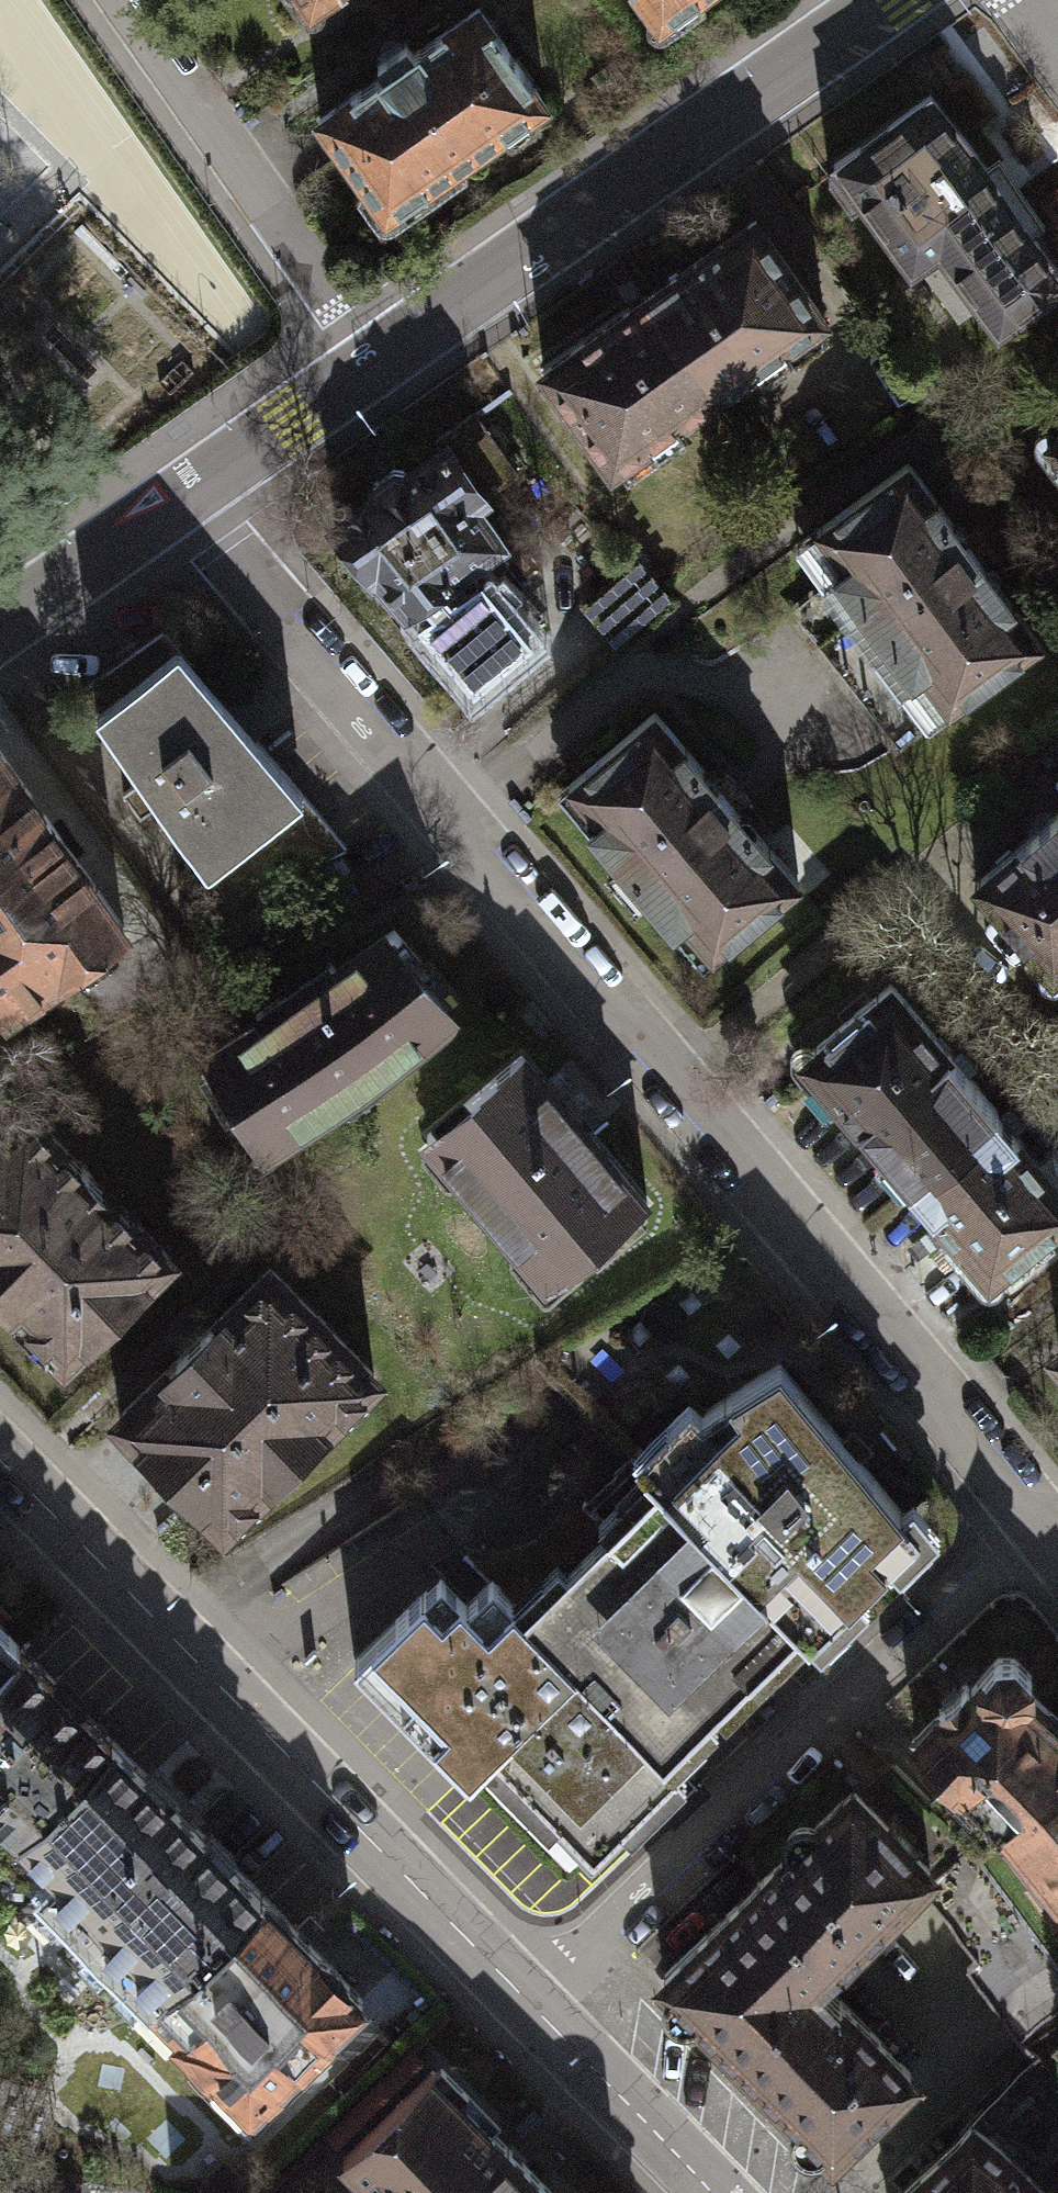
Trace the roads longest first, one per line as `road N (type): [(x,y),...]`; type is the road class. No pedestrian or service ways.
road 1 (residential): [(173,498),(670,1078),(1034,1524)]
road 2 (tertiary): [(0,1469),(534,2008)]
road 3 (residential): [(534,2008),(1034,1524)]
road 4 (secondary): [(888,0),(376,359)]
road 5 (residential): [(376,359),(125,0)]
road 6 (tertiary): [(534,2008),(715,2192)]
road 7 (secondary): [(376,359),(173,498)]
road 8 (secondary): [(173,498),(0,621)]

